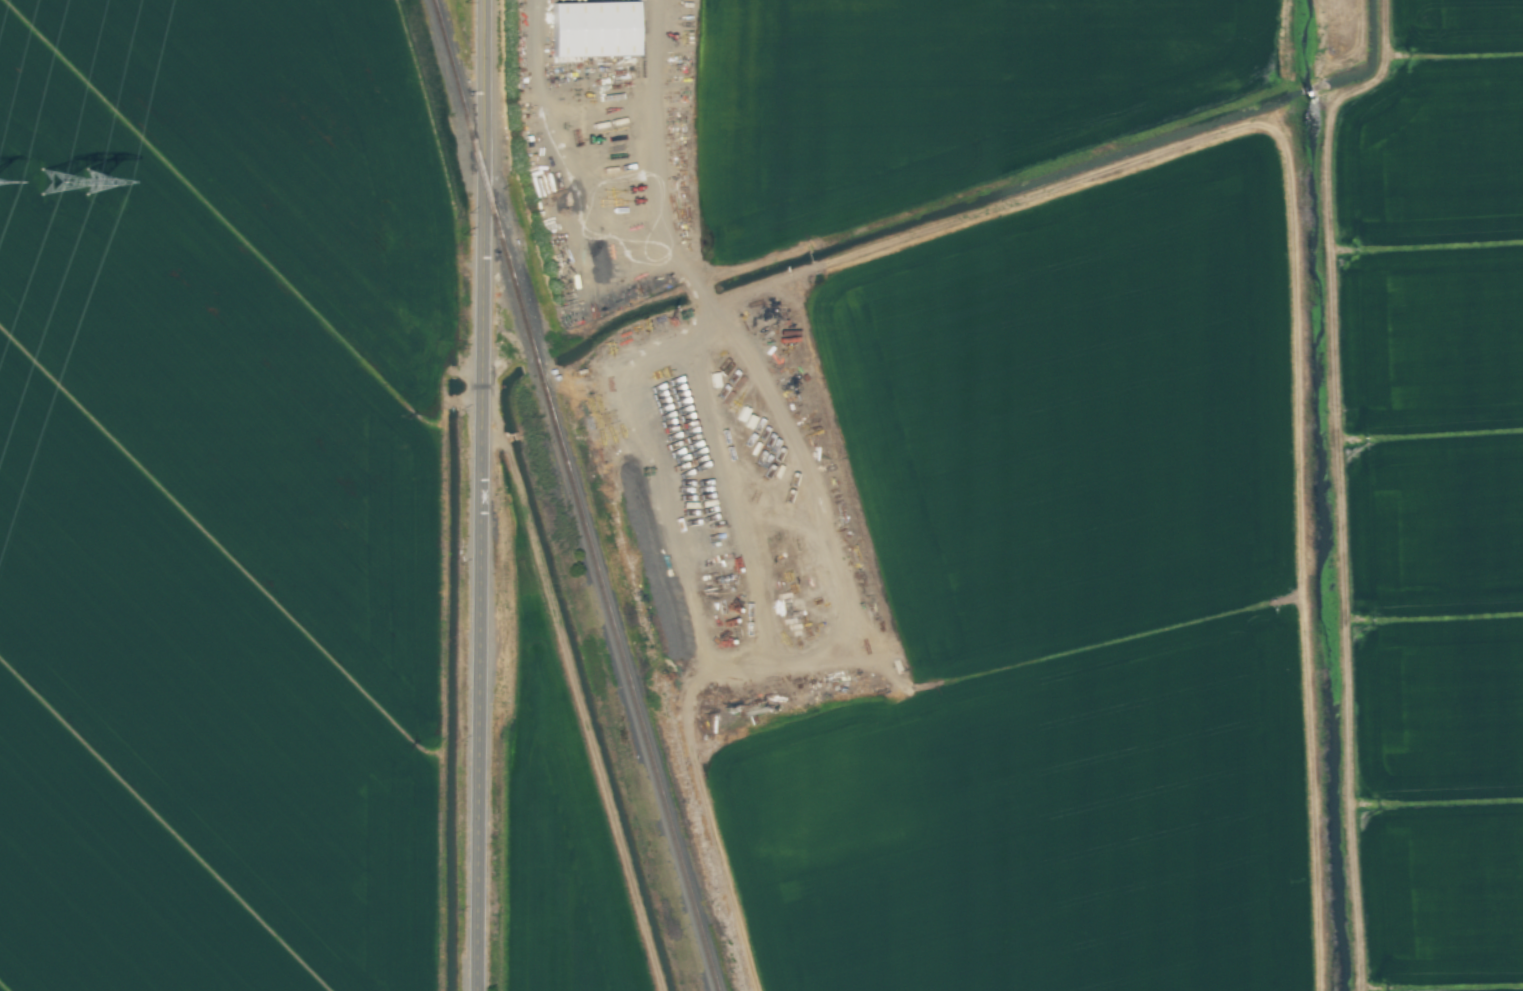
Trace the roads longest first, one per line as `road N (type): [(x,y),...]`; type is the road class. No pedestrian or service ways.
road 1 (tertiary): [(483,990),(490,0)]

